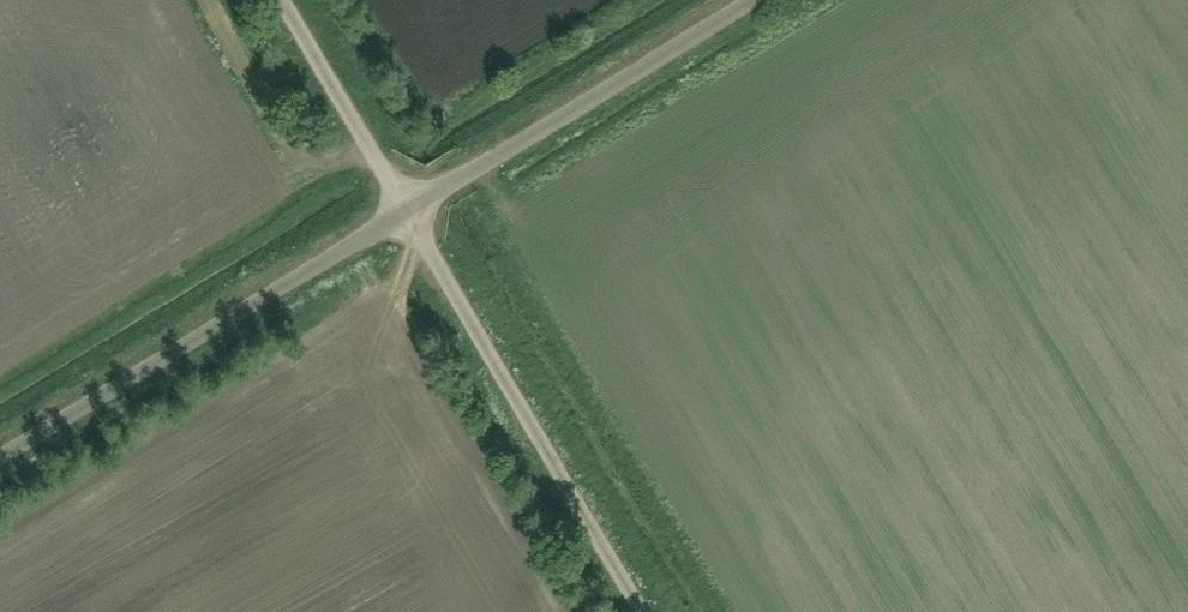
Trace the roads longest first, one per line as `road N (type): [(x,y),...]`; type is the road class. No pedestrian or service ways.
road 1 (residential): [(0,460),(411,210)]
road 2 (residential): [(652,611),(411,210)]
road 3 (residential): [(411,210),(758,0)]
road 4 (residential): [(411,210),(288,0)]

